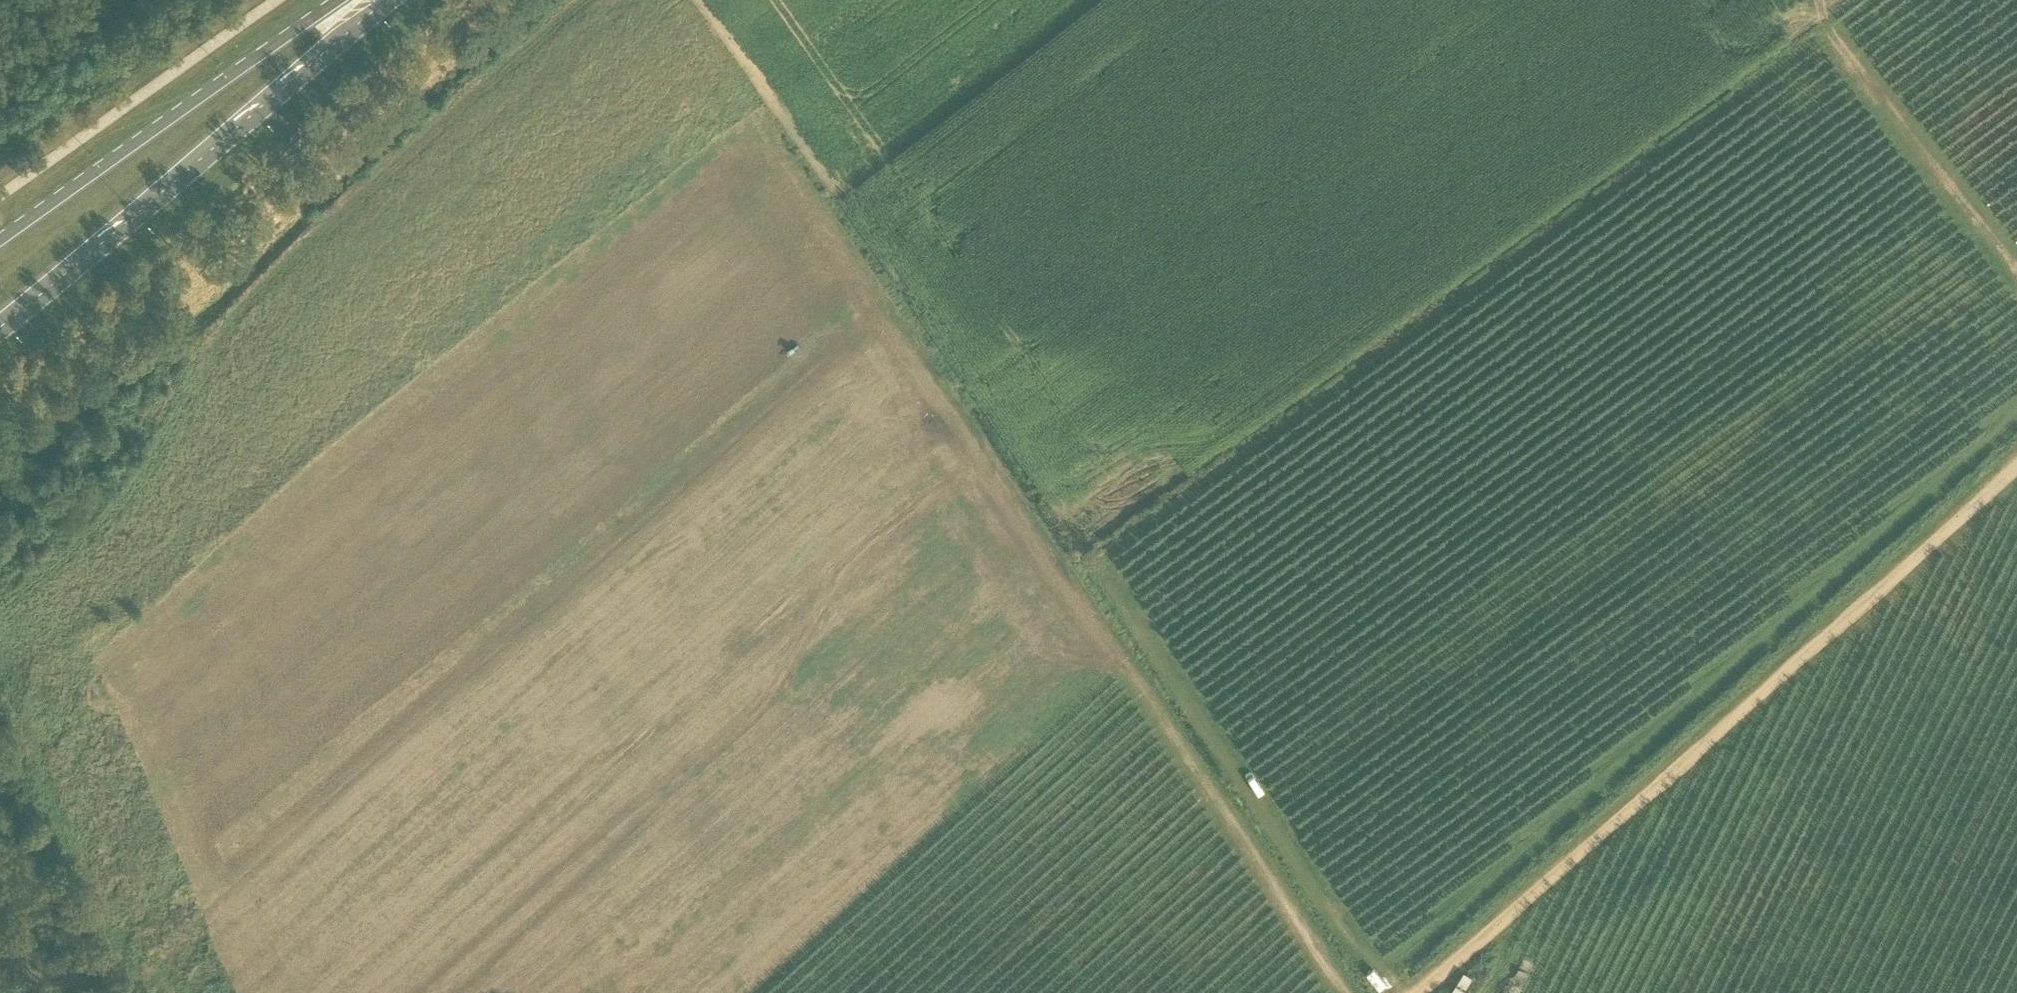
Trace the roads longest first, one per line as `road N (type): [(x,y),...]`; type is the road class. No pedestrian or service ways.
road 1 (unclassified): [(2016,462),(1419,992)]
road 2 (primary): [(0,327),(391,0)]
road 3 (primary): [(332,0),(0,236)]

